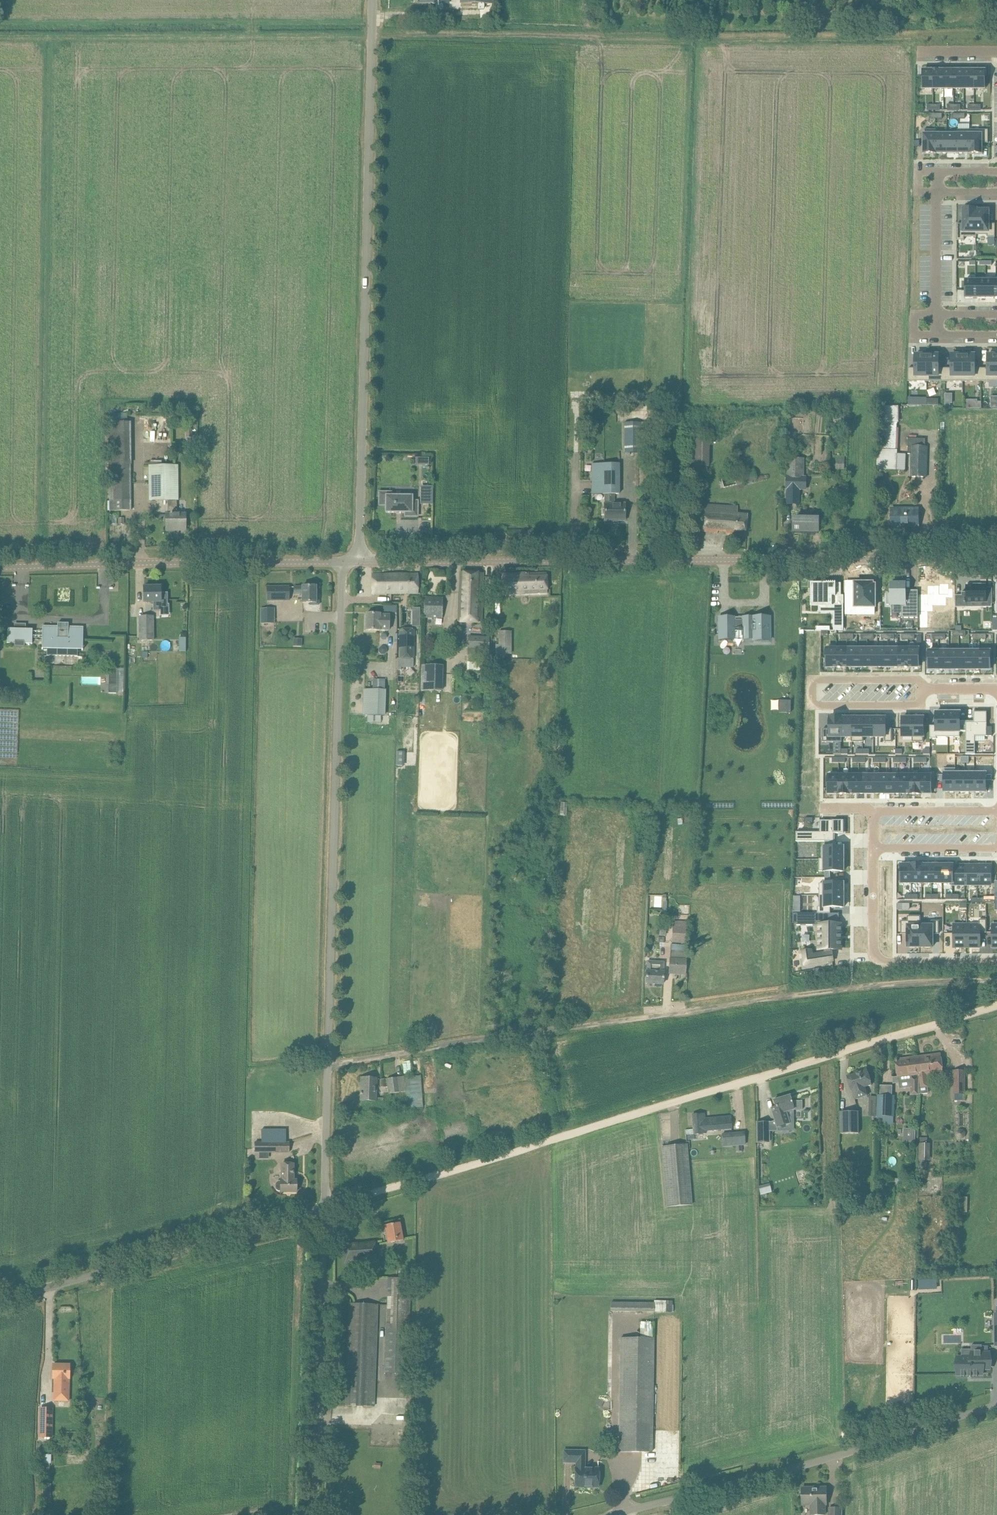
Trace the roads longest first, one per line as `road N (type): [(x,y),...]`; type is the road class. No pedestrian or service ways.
road 1 (track): [(996,1006),(325,1205)]
road 2 (track): [(996,981),(876,984),(329,1063)]
road 3 (unclassified): [(325,1205),(344,563)]
road 4 (unclassified): [(358,562),(996,556)]
road 5 (track): [(371,32),(922,39),(928,52)]
road 6 (unclassified): [(358,562),(372,0)]
road 7 (residential): [(626,1514),(996,1409)]
road 8 (unclassified): [(0,570),(344,563)]
road 9 (unclassified): [(0,1297),(325,1205)]
road 10 (unclassified): [(315,1514),(325,1205)]
road 11 (residential): [(926,689),(917,705),(818,707),(812,699),(818,679),(917,679)]
road 12 (residential): [(996,961),(876,958),(875,851)]
road 13 (residential): [(936,191),(938,314)]
road 14 (residential): [(875,808),(996,807)]
road 15 (residential): [(875,851),(996,851)]

